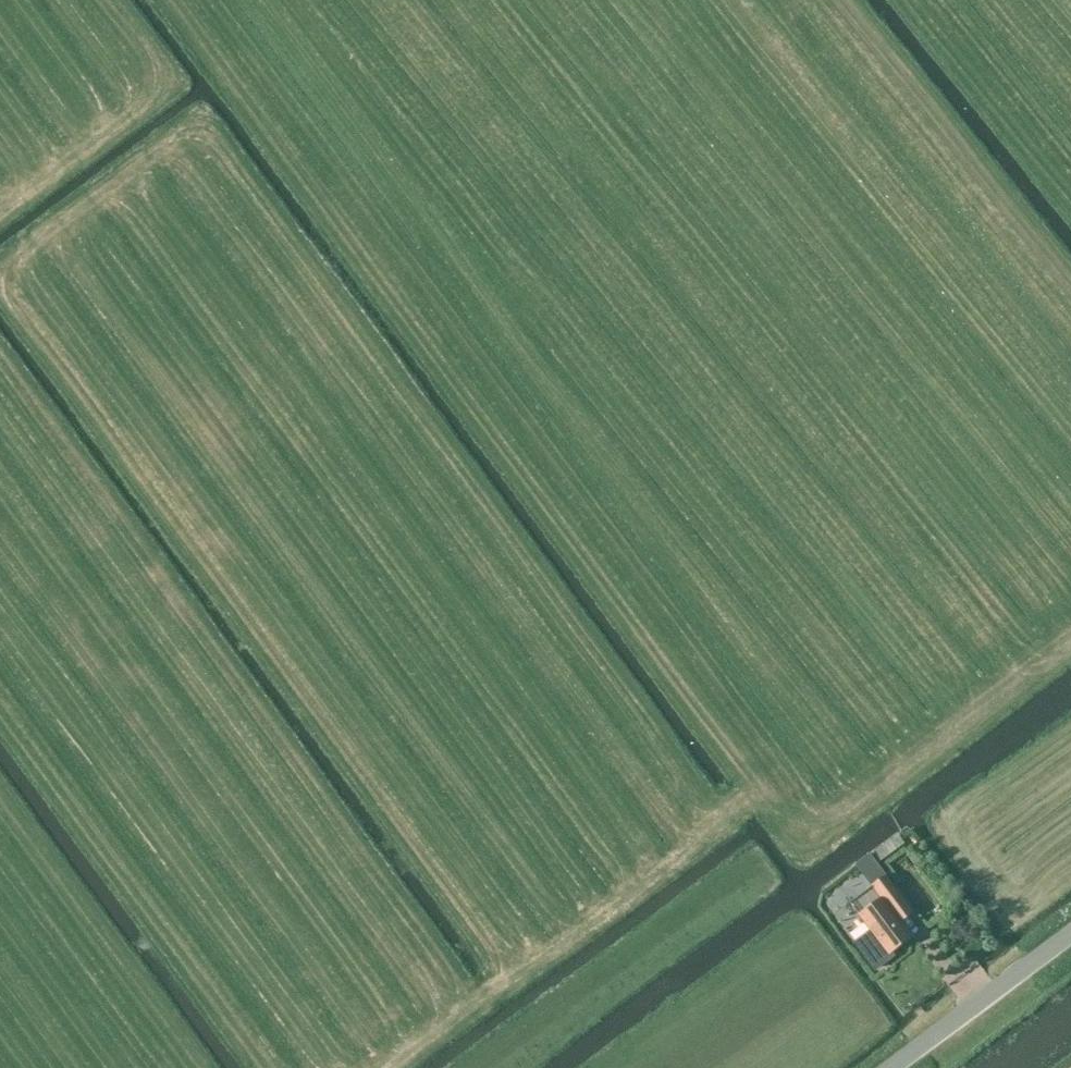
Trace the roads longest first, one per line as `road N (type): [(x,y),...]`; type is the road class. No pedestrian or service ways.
road 1 (unclassified): [(892,1067),(1070,936)]

